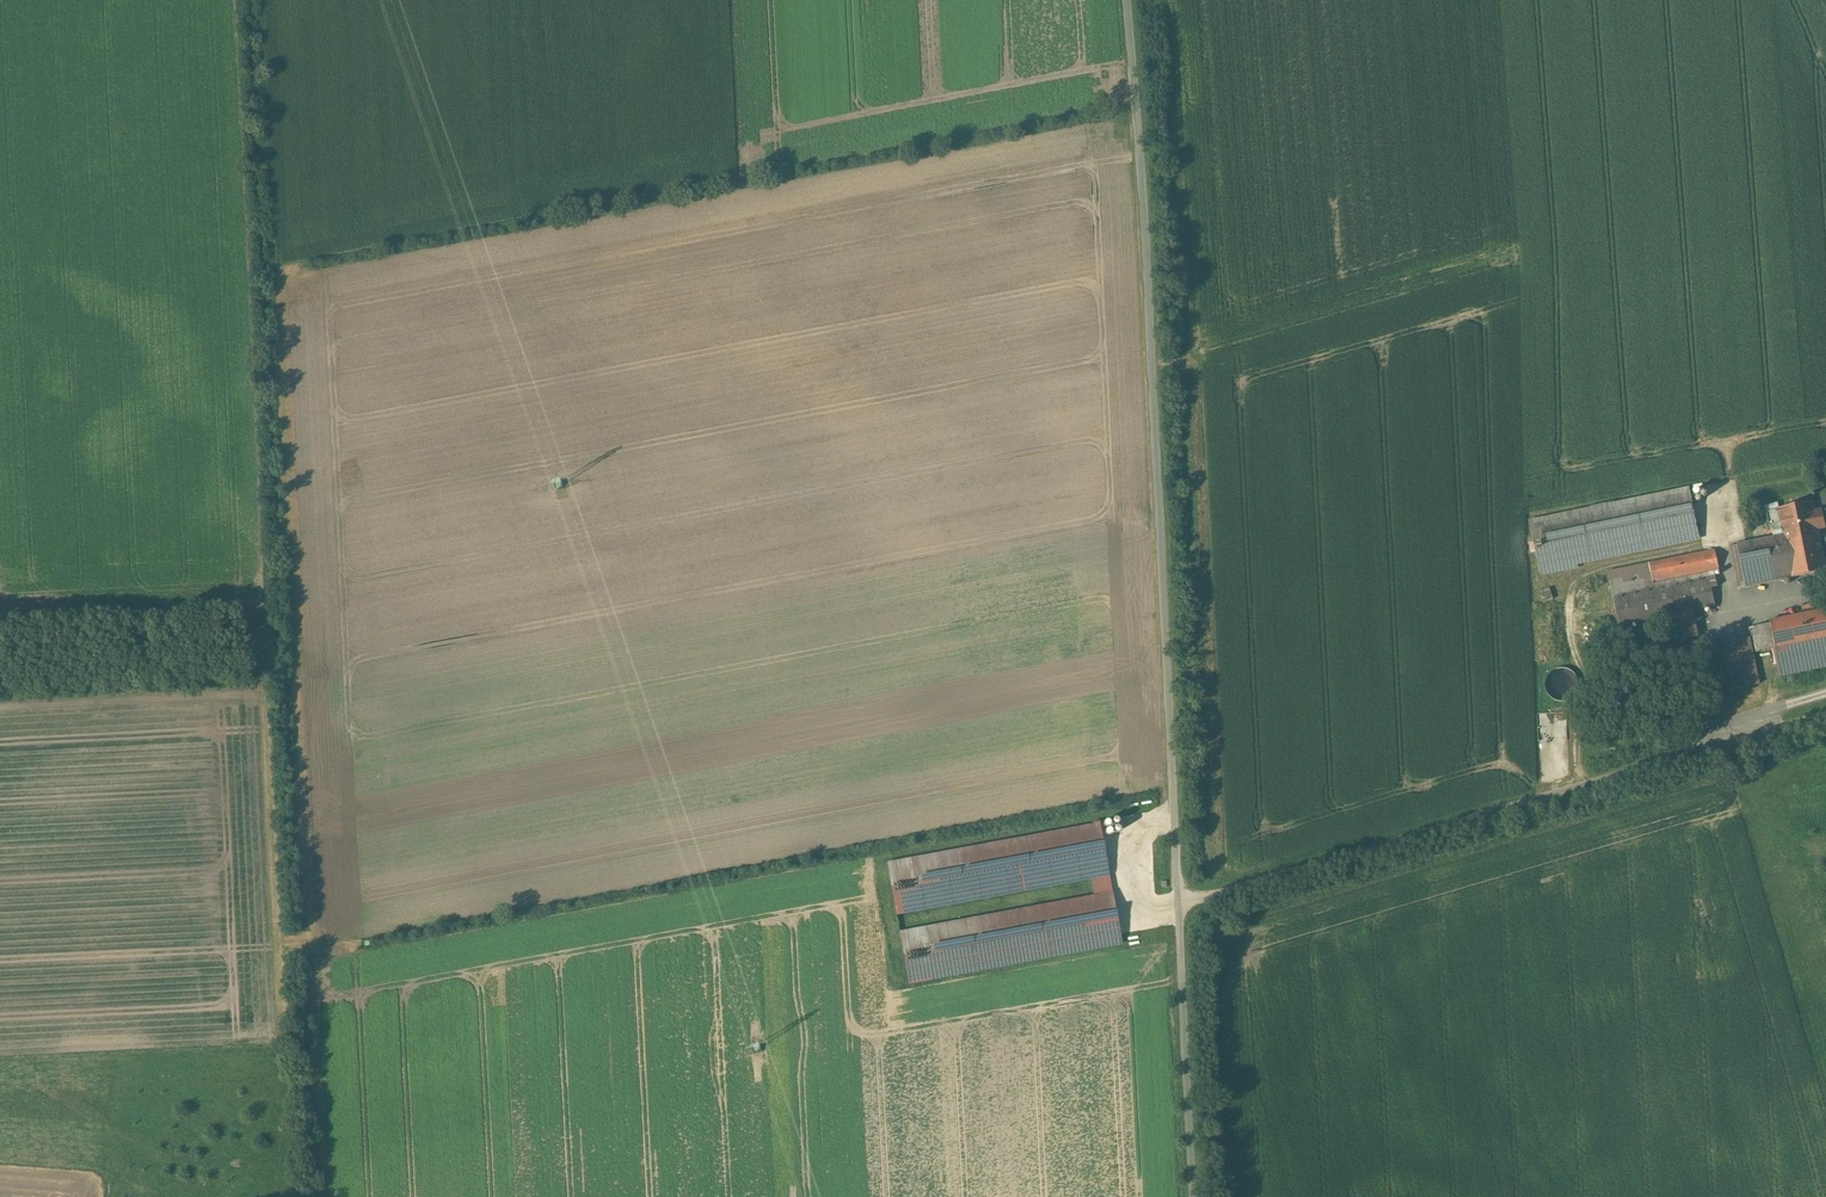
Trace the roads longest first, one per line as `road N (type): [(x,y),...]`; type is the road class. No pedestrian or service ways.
road 1 (unclassified): [(1183,921),(1124,0)]
road 2 (residential): [(1825,711),(1203,897),(1183,921)]
road 3 (unclassified): [(1196,1196),(1183,921)]

